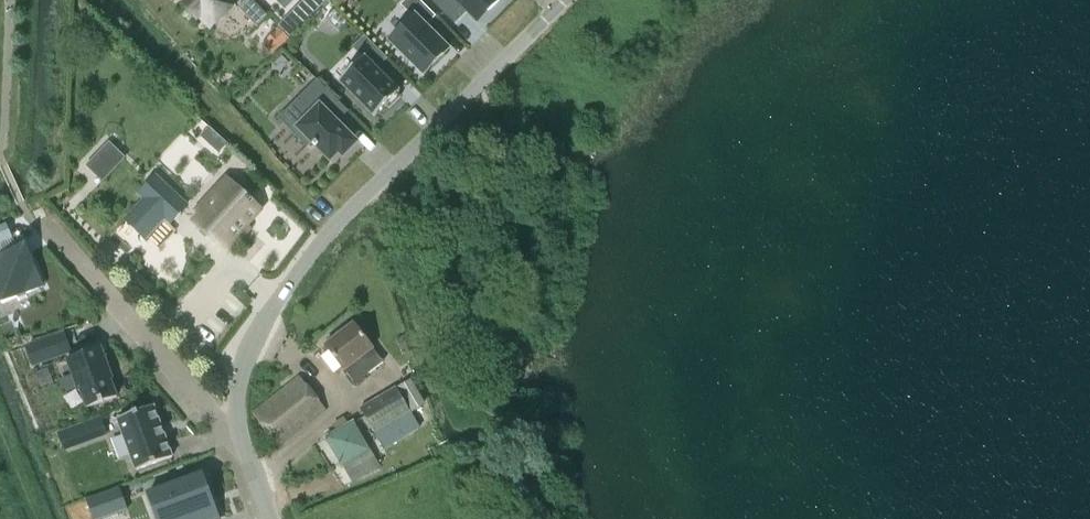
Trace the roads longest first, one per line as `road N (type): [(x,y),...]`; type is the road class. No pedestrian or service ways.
road 1 (residential): [(243,449),(240,380),(262,325),(317,246),(564,0)]
road 2 (residential): [(243,449),(45,228)]

